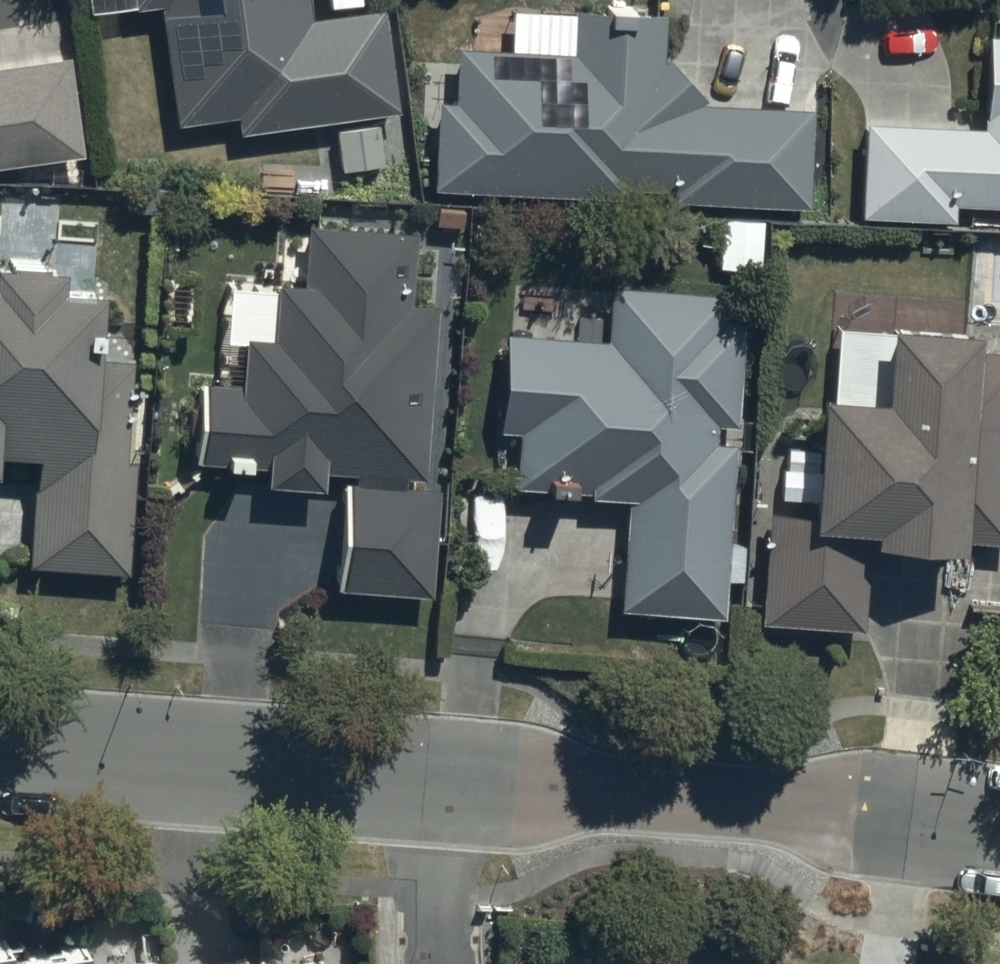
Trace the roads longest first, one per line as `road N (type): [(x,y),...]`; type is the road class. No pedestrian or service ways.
road 1 (tertiary): [(0,754),(431,787)]
road 2 (tertiary): [(999,837),(678,802)]
road 3 (tertiary): [(431,787),(678,802)]
road 4 (residential): [(446,963),(431,787)]

